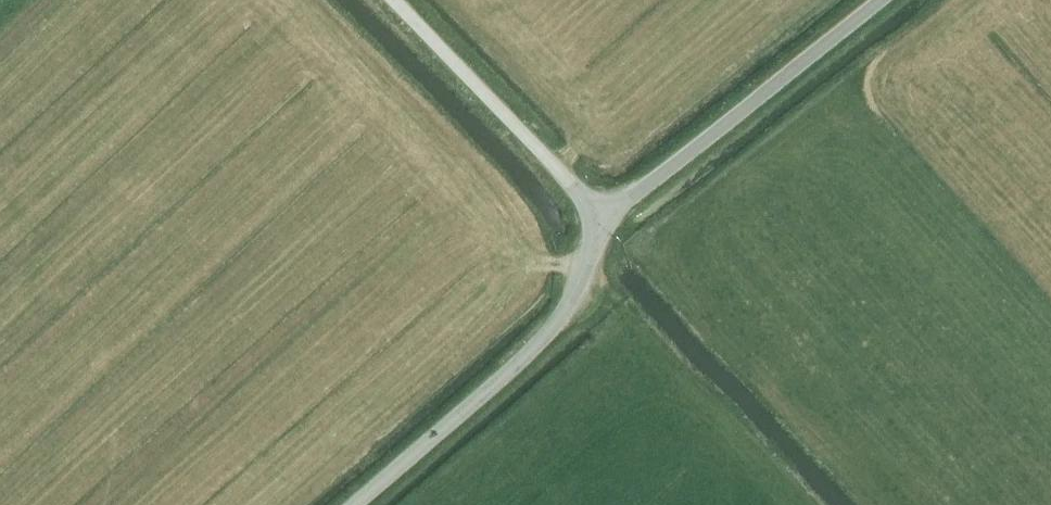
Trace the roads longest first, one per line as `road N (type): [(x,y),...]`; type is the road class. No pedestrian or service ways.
road 1 (unclassified): [(351,504),(546,335),(602,219)]
road 2 (unclassified): [(881,0),(602,219)]
road 3 (unclassified): [(602,219),(394,0)]

